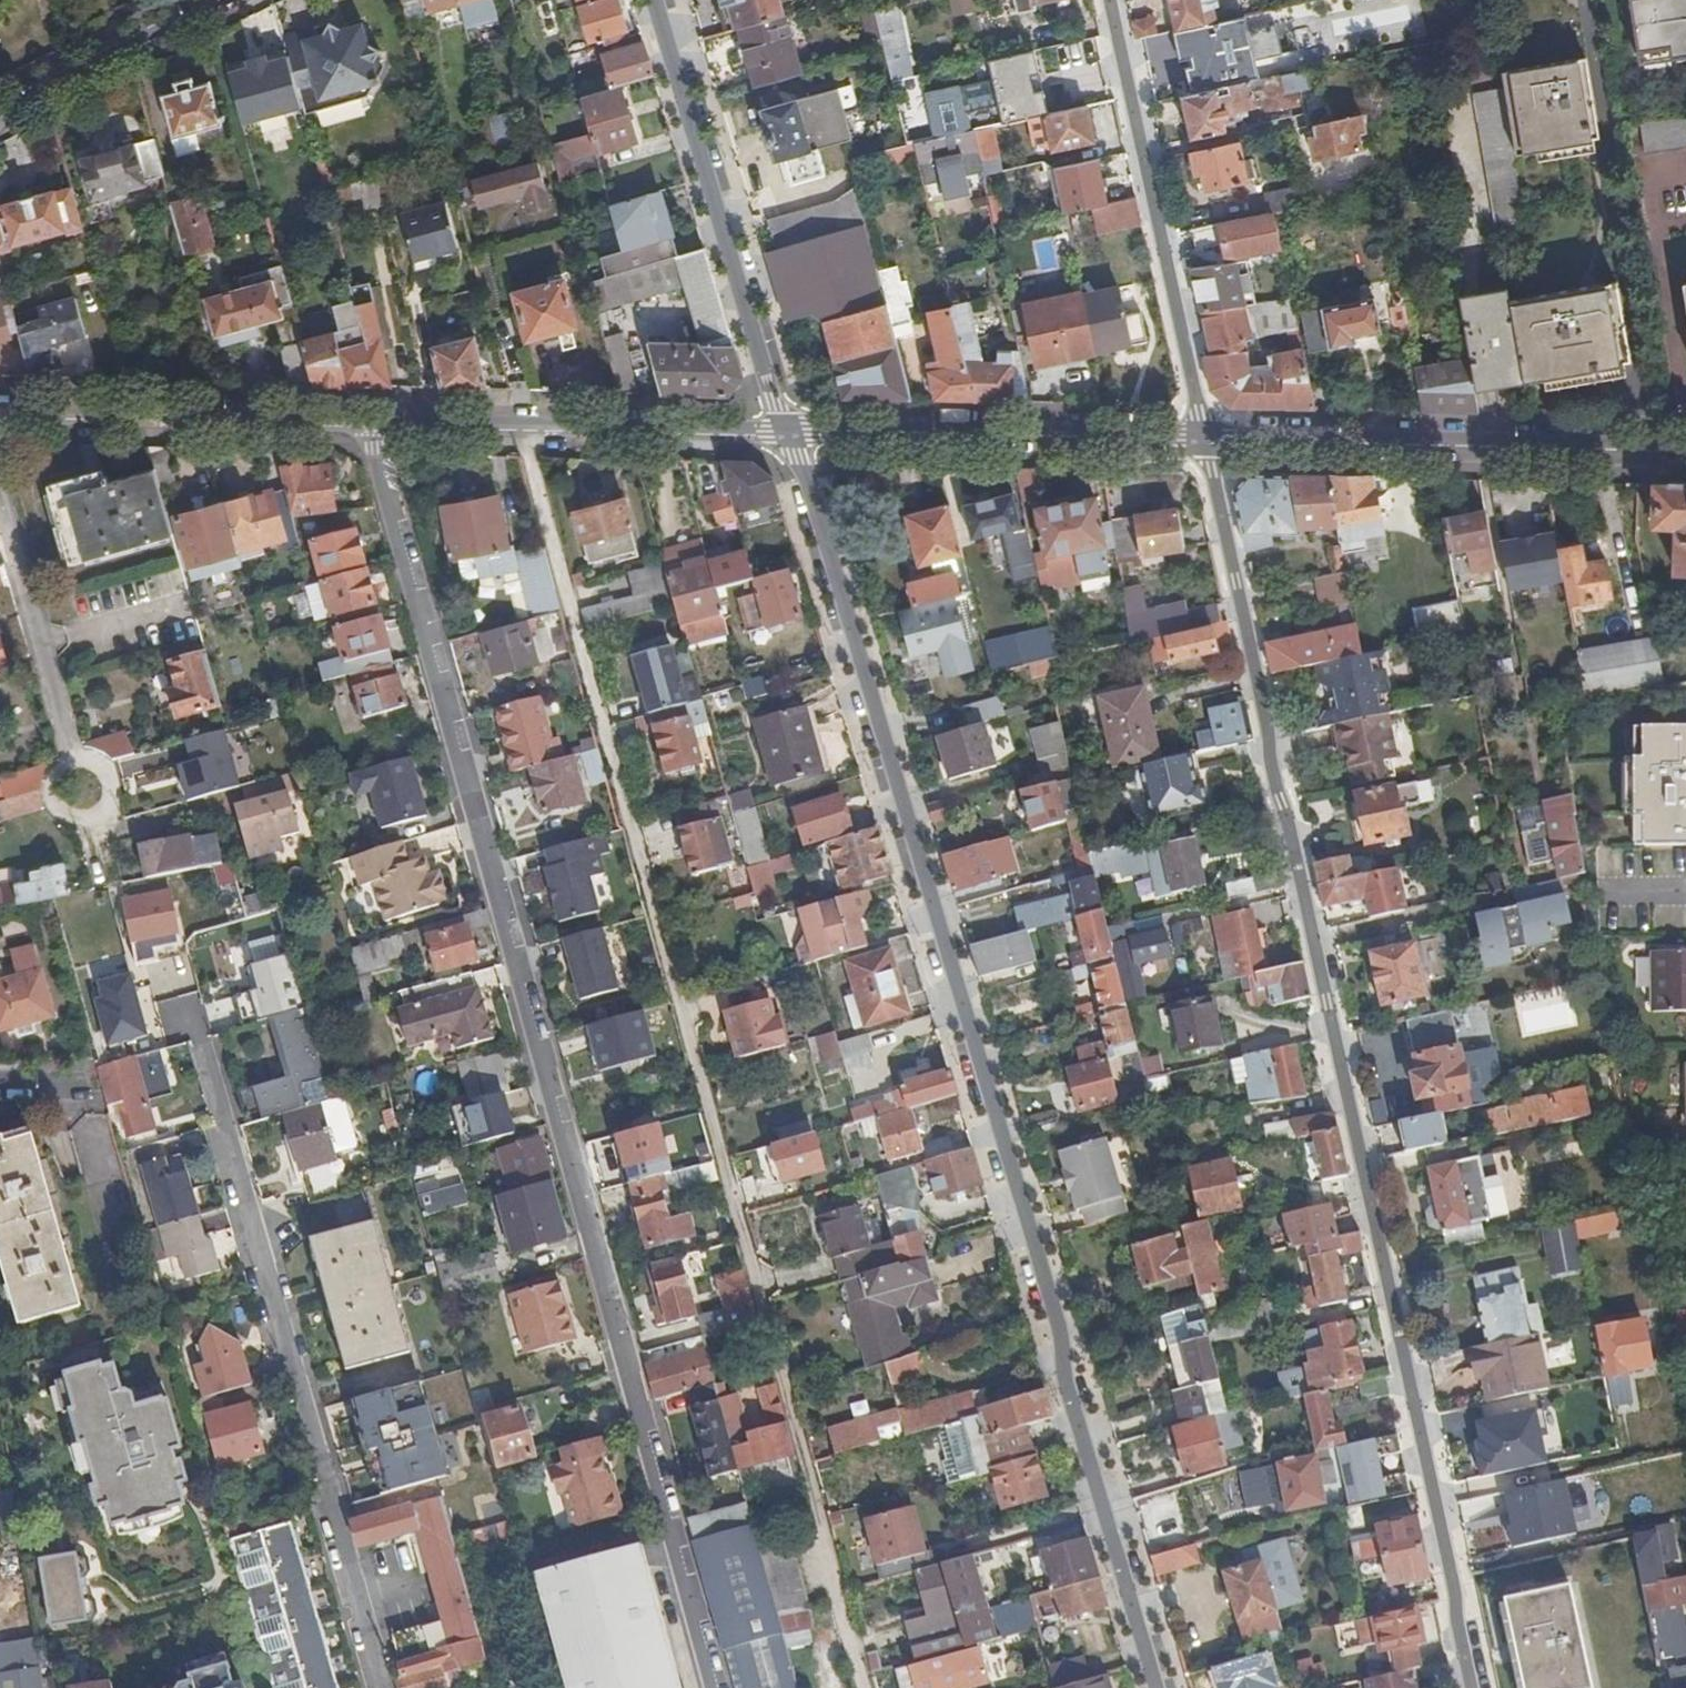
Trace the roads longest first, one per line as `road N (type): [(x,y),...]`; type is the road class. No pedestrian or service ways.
road 1 (residential): [(711,1687),(369,427)]
road 2 (residential): [(786,436),(1156,1687)]
road 3 (residential): [(1474,1687),(1206,444)]
road 4 (residential): [(205,1060),(384,1687)]
road 5 (residential): [(1206,444),(1685,456)]
road 6 (residential): [(659,0),(786,436)]
road 7 (residential): [(1206,444),(1115,0)]
road 8 (residential): [(786,436),(1206,444)]
road 9 (residential): [(369,427),(786,436)]
road 10 (residential): [(0,419),(369,427)]
road 11 (residential): [(75,769),(0,499)]
road 12 (residential): [(210,0),(0,108)]

